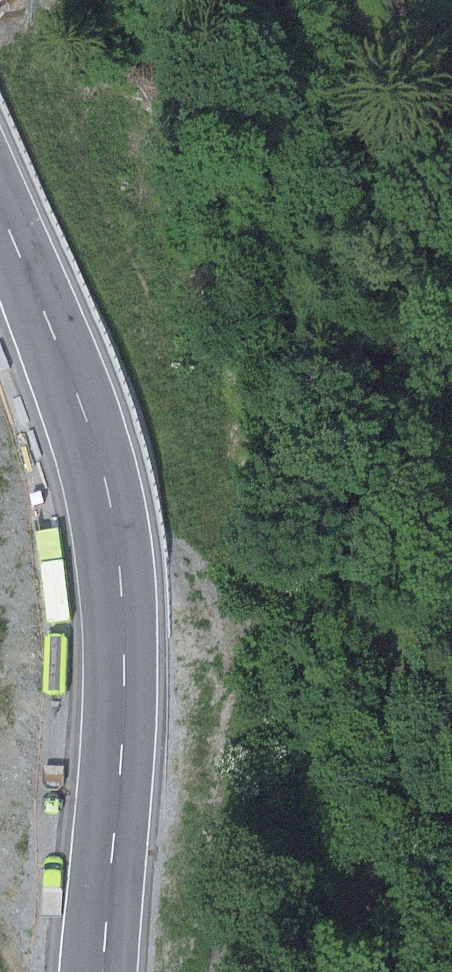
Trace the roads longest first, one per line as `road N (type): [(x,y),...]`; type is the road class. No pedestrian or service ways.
road 1 (track): [(267,0),(304,489),(375,626),(387,681),(382,792),(354,971)]
road 2 (primary): [(122,971),(175,748),(171,634),(128,483),(0,214)]
road 3 (track): [(54,325),(69,131),(33,0)]

